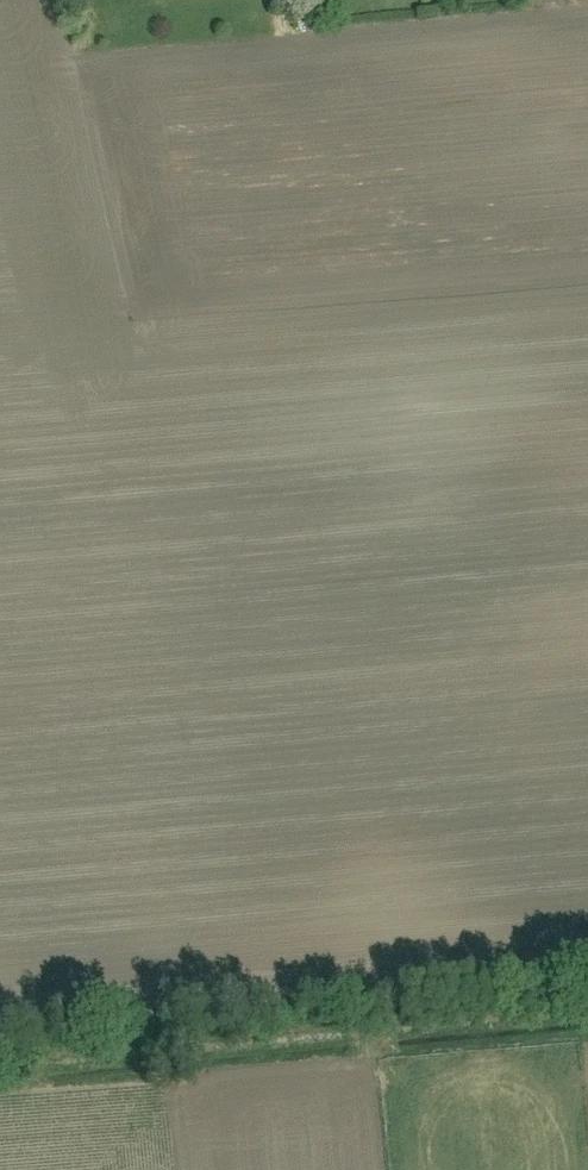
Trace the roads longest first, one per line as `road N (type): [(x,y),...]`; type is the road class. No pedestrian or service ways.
road 1 (track): [(587,1007),(0,1066)]

